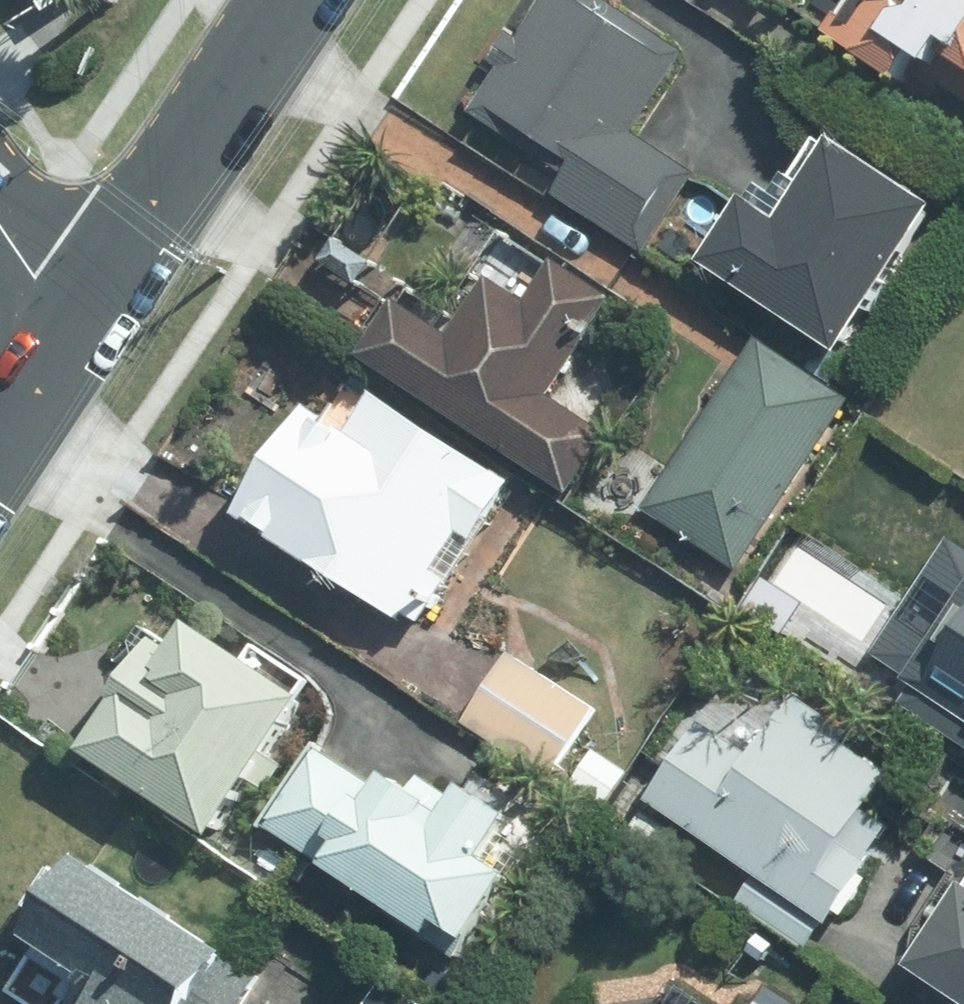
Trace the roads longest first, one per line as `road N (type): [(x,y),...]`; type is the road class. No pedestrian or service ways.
road 1 (tertiary): [(296,0),(68,341)]
road 2 (residential): [(68,341),(0,234)]
road 3 (tertiary): [(68,341),(0,442)]

